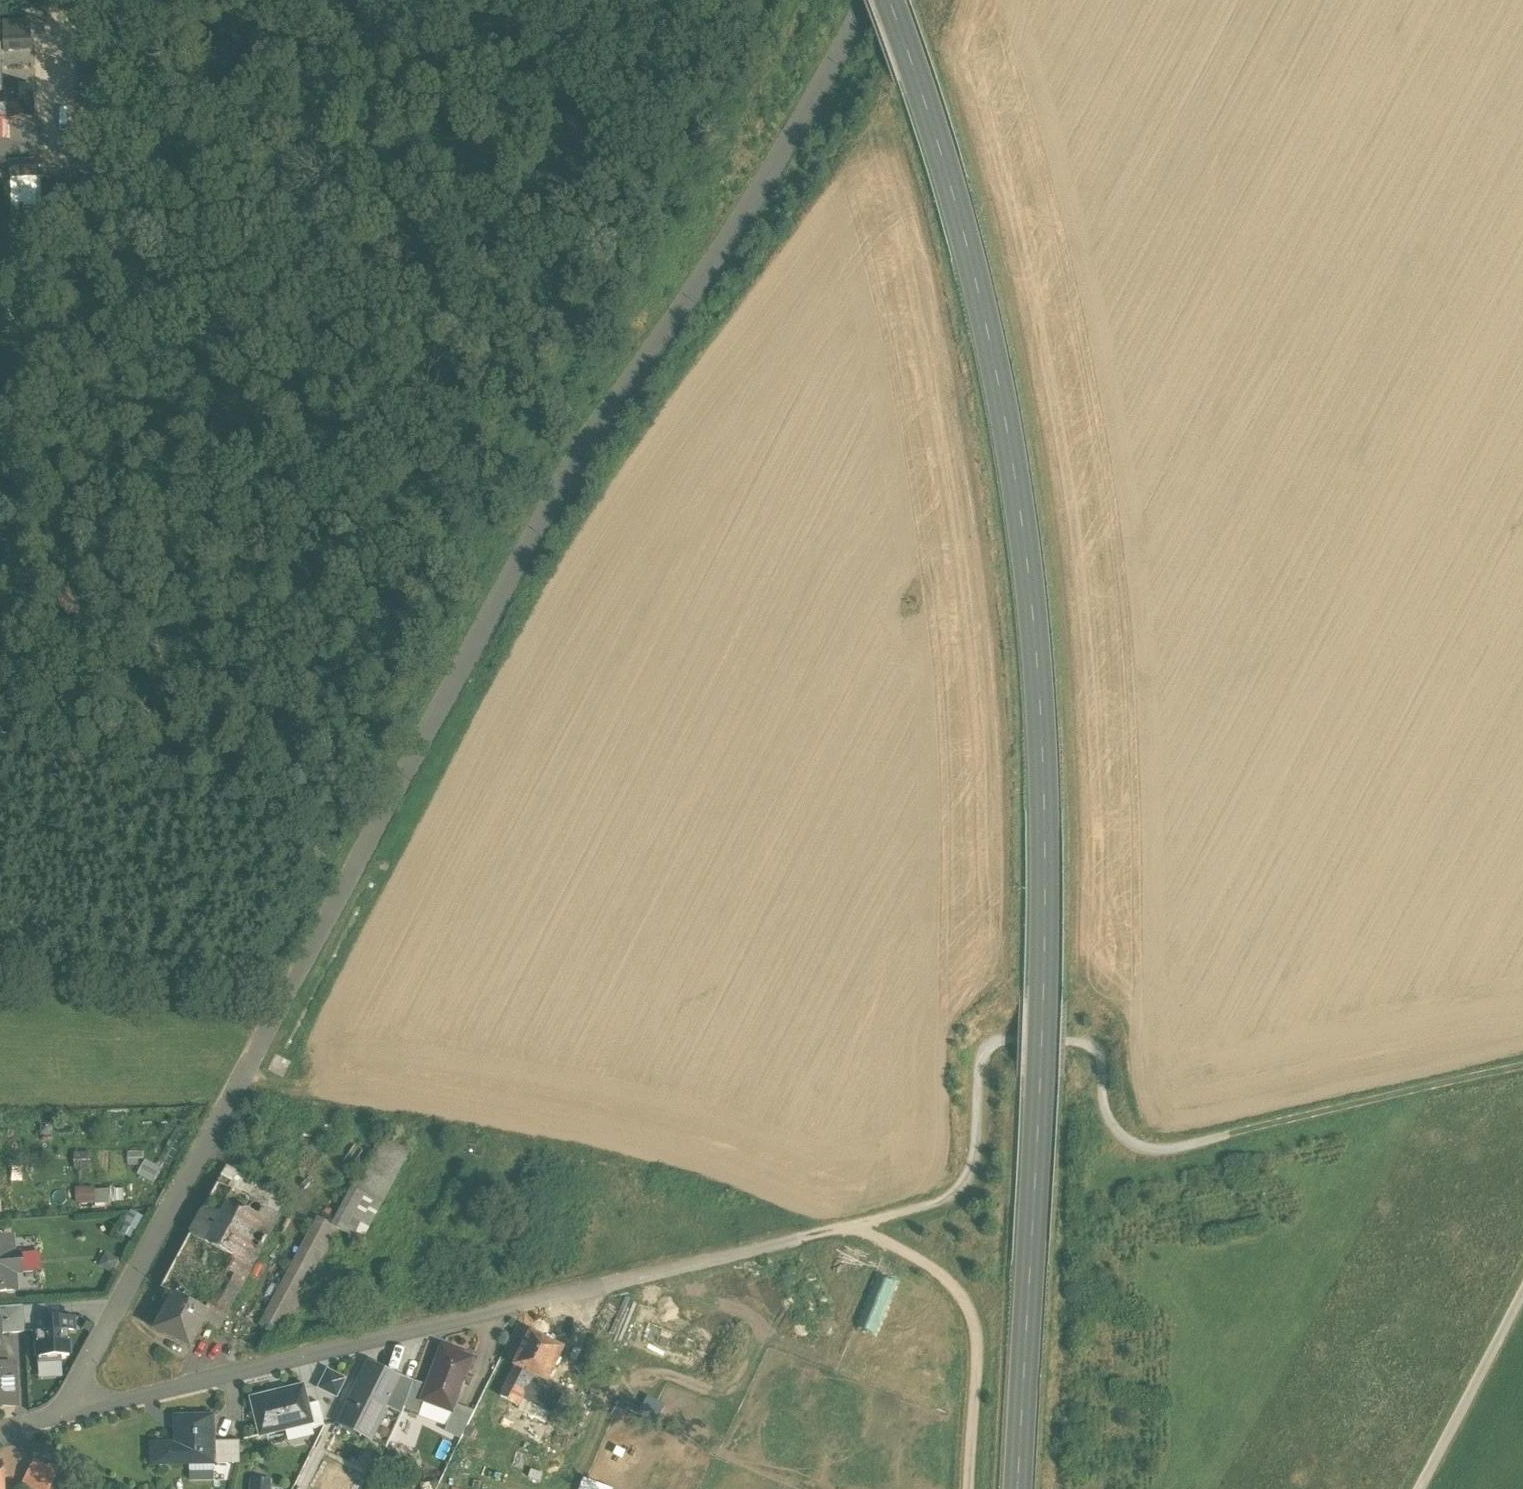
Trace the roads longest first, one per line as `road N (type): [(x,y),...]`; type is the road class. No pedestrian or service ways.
road 1 (primary): [(889,0),(992,326),(1040,627),(1046,987),(1020,1488)]
road 2 (track): [(971,1488),(977,1324),(950,1280),(910,1253),(848,1229),(926,1209),(970,1180),(977,1073),(998,1040),(1071,1040),(1097,1051),(1108,1116),(1120,1135),(1170,1151),(1522,1066)]
road 3 (residential): [(0,1430),(848,1229)]
road 4 (track): [(528,0),(764,25)]
road 5 (track): [(1522,1302),(1428,1488)]

